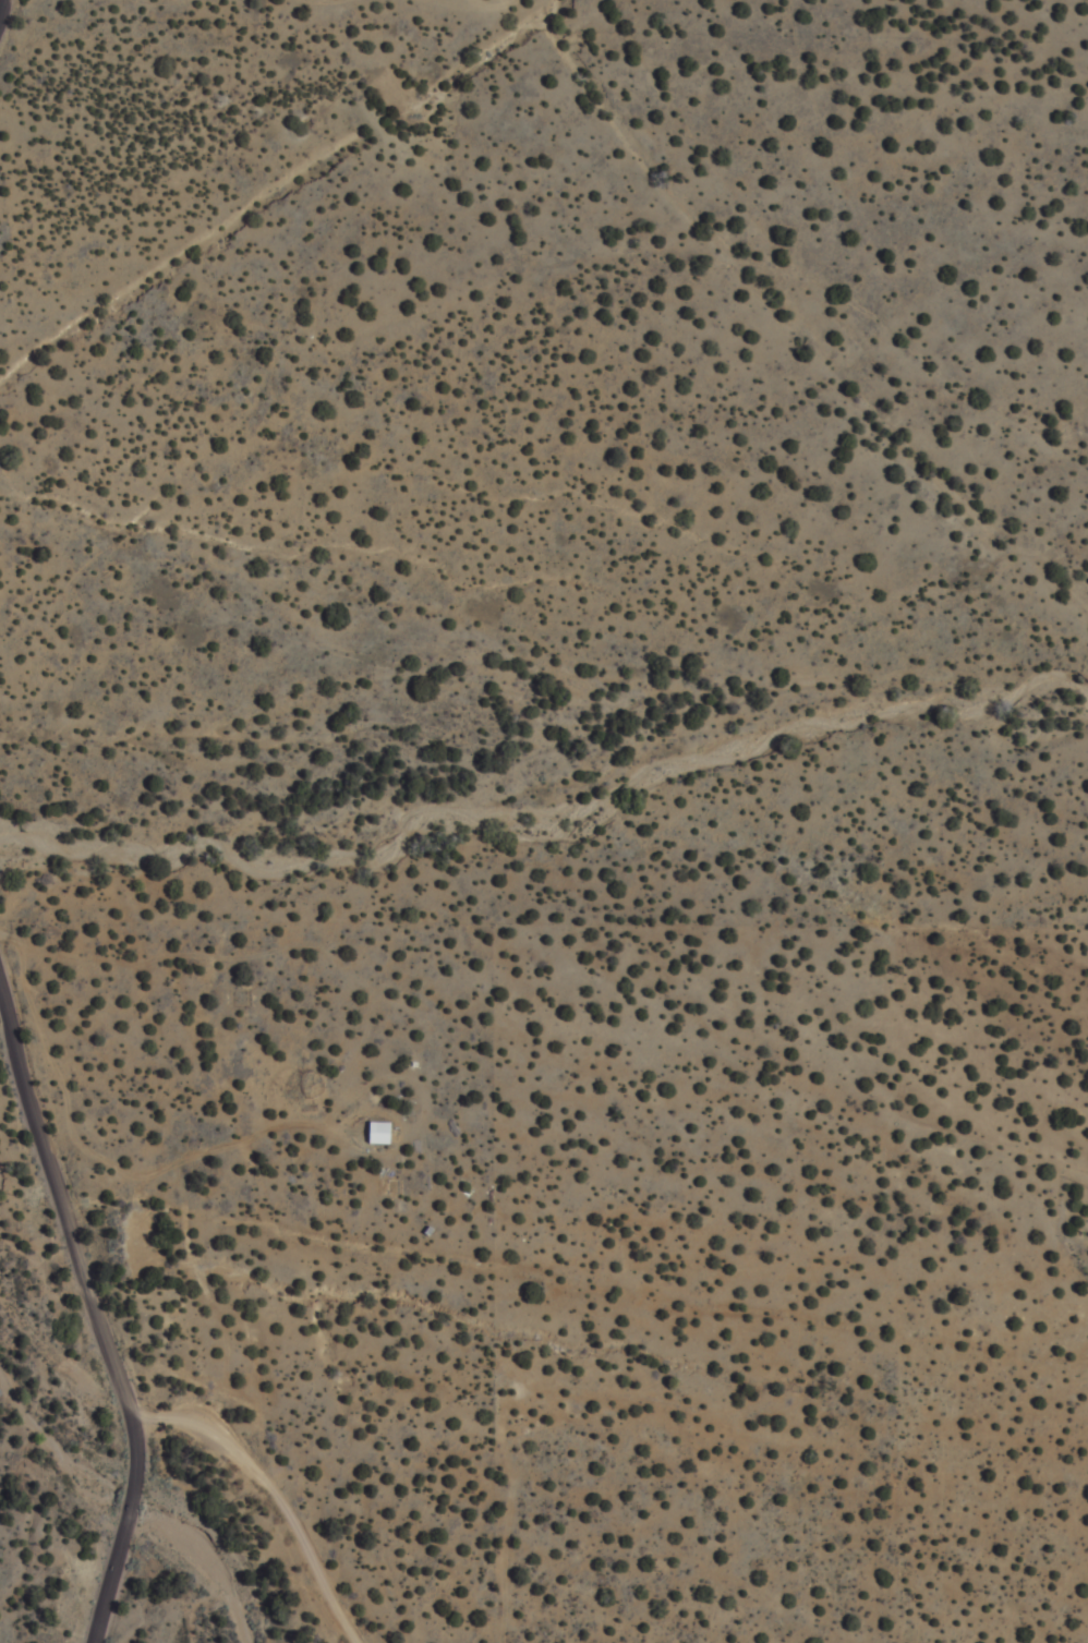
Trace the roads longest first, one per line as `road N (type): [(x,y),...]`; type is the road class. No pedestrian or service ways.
road 1 (residential): [(93,1642),(130,1493),(126,1414),(0,996)]

